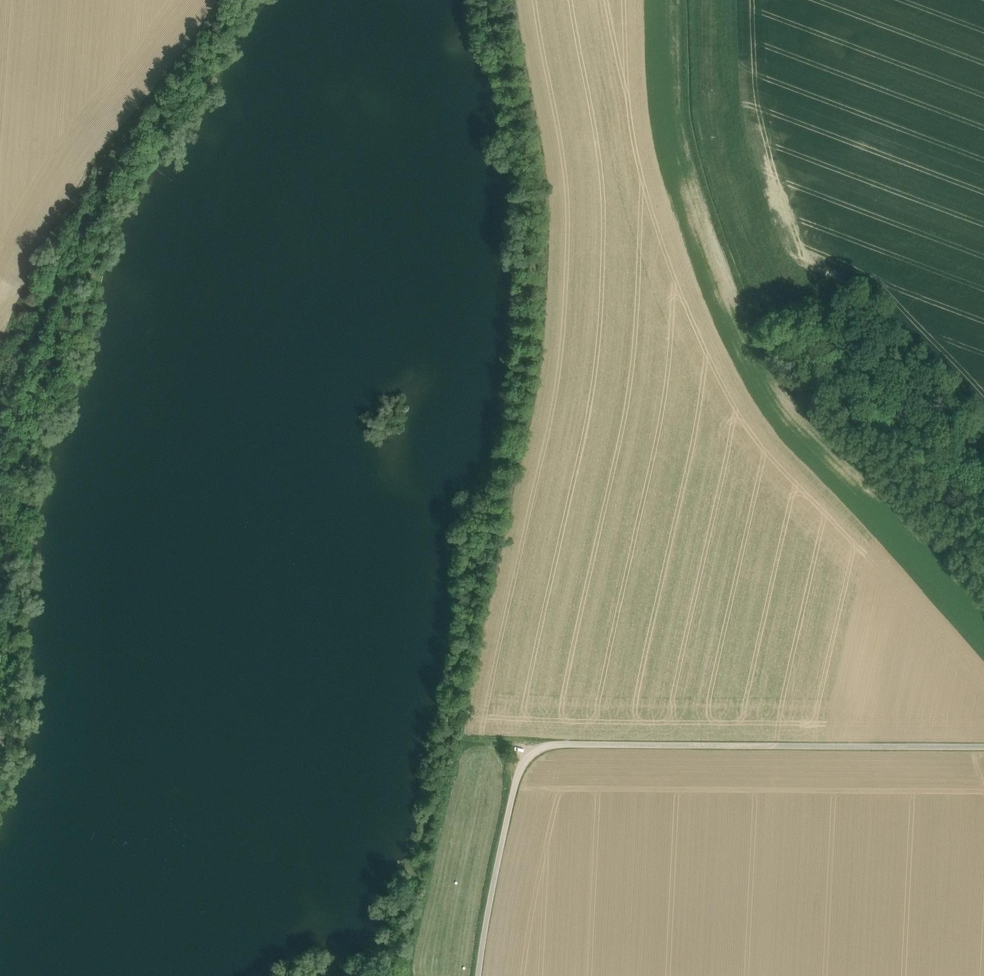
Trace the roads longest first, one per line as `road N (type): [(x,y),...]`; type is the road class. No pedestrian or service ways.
road 1 (residential): [(478,975),(514,782),(534,751),(557,744),(983,747)]

